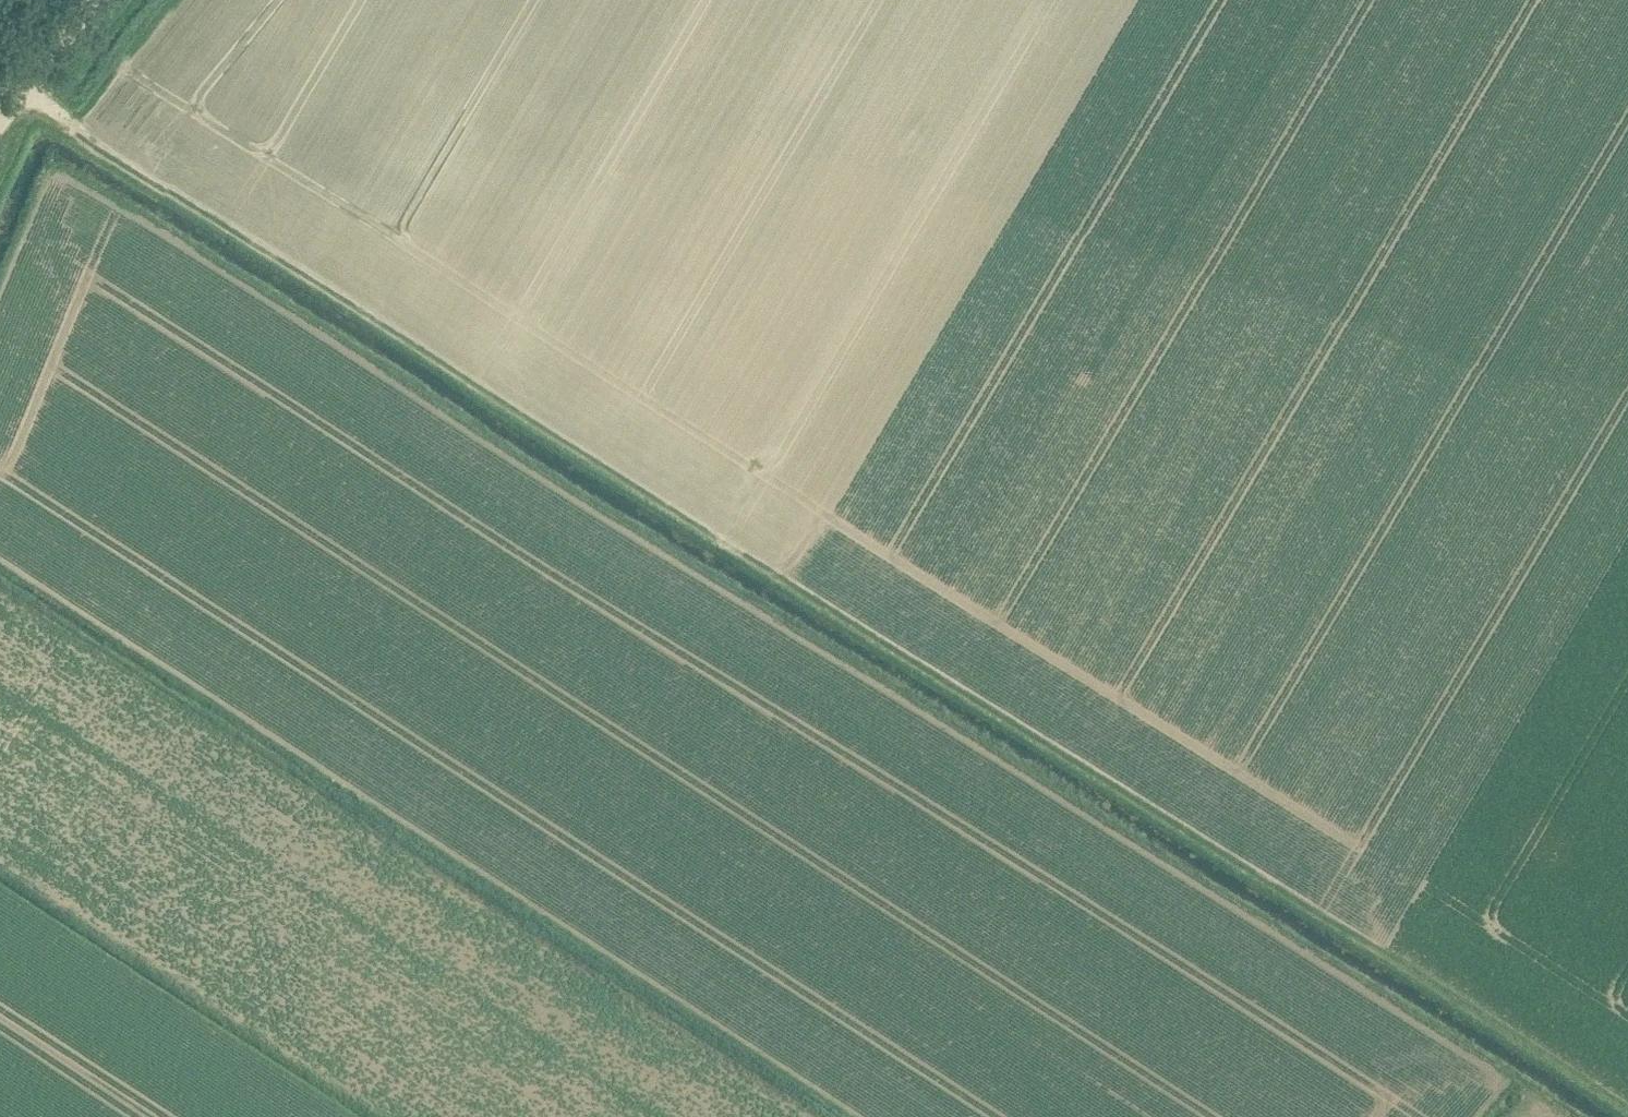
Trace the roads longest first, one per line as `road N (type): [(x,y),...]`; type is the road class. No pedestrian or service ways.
road 1 (unclassified): [(0,131),(103,0)]

